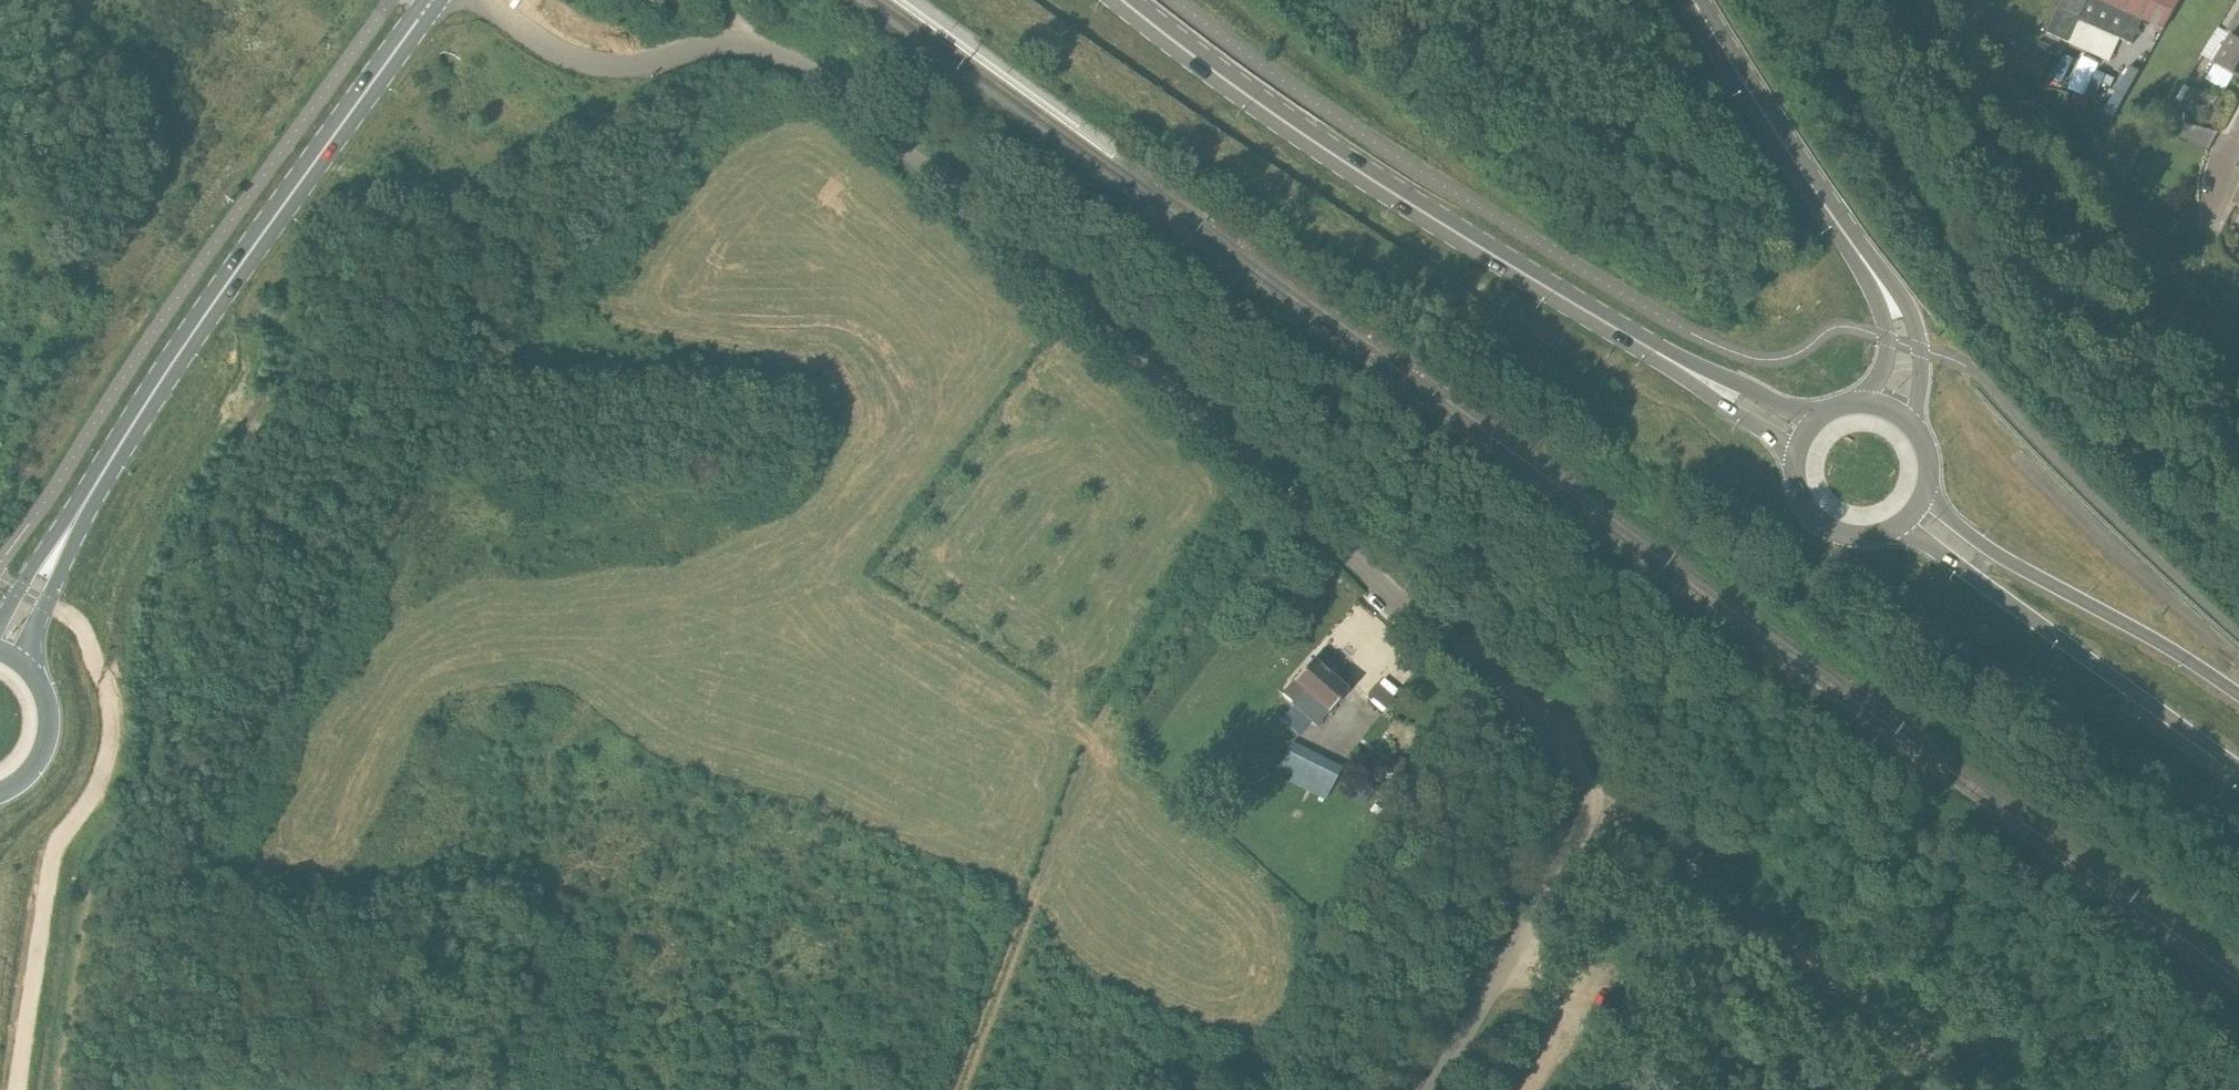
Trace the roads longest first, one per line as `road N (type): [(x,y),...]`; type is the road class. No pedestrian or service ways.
road 1 (unclassified): [(1432,1089),(1584,830),(1588,785),(1570,755),(825,80),(738,43),(630,65),(589,62),(539,43),(482,0)]
road 2 (primary): [(1702,377),(1329,149),(1125,0)]
road 3 (primary): [(80,512),(238,270),(434,0)]
road 4 (track): [(957,1089),(1091,754)]
road 5 (residential): [(1876,277),(1694,0)]
road 6 (primary): [(2065,630),(2238,756)]
road 7 (primary): [(1902,526),(1987,590),(2065,630)]
road 8 (primary): [(2065,630),(2021,574),(1924,499)]
road 9 (residential): [(1915,428),(1918,331),(1876,277)]
road 10 (primary): [(1794,456),(1801,505),(1824,528),(1855,539),(1902,526)]
road 11 (primary): [(23,665),(80,512)]
road 12 (primary): [(0,792),(30,772),(49,728),(45,696),(23,665)]
road 13 (primary): [(80,512),(0,621)]
road 14 (residential): [(1876,277),(1891,339),(1866,402)]
road 15 (primary): [(1819,416),(1702,377)]
road 16 (primary): [(1702,377),(1794,456)]

